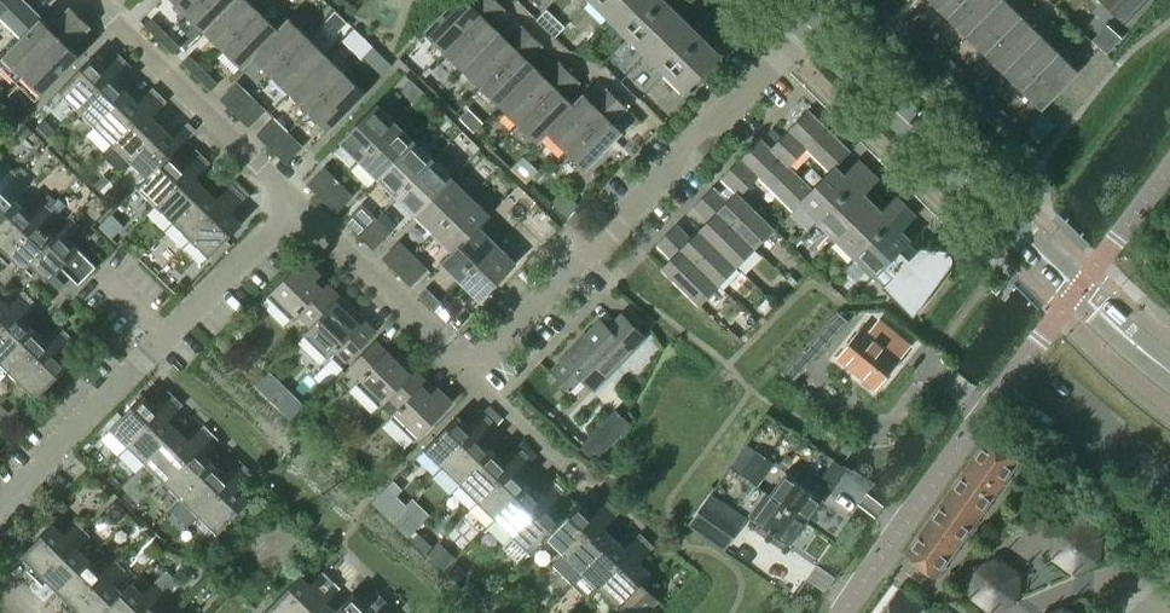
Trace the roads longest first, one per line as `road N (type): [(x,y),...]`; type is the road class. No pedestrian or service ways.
road 1 (residential): [(0,508),(300,196)]
road 2 (residential): [(471,367),(773,67)]
road 3 (unclassified): [(848,612),(1077,289)]
road 4 (tertiary): [(1077,289),(809,28)]
road 5 (residential): [(661,547),(471,367)]
road 6 (residential): [(300,196),(112,20)]
road 7 (residential): [(471,367),(300,196)]
road 8 (unclassified): [(1077,289),(1169,167)]
road 9 (tertiary): [(1169,373),(1077,289)]

